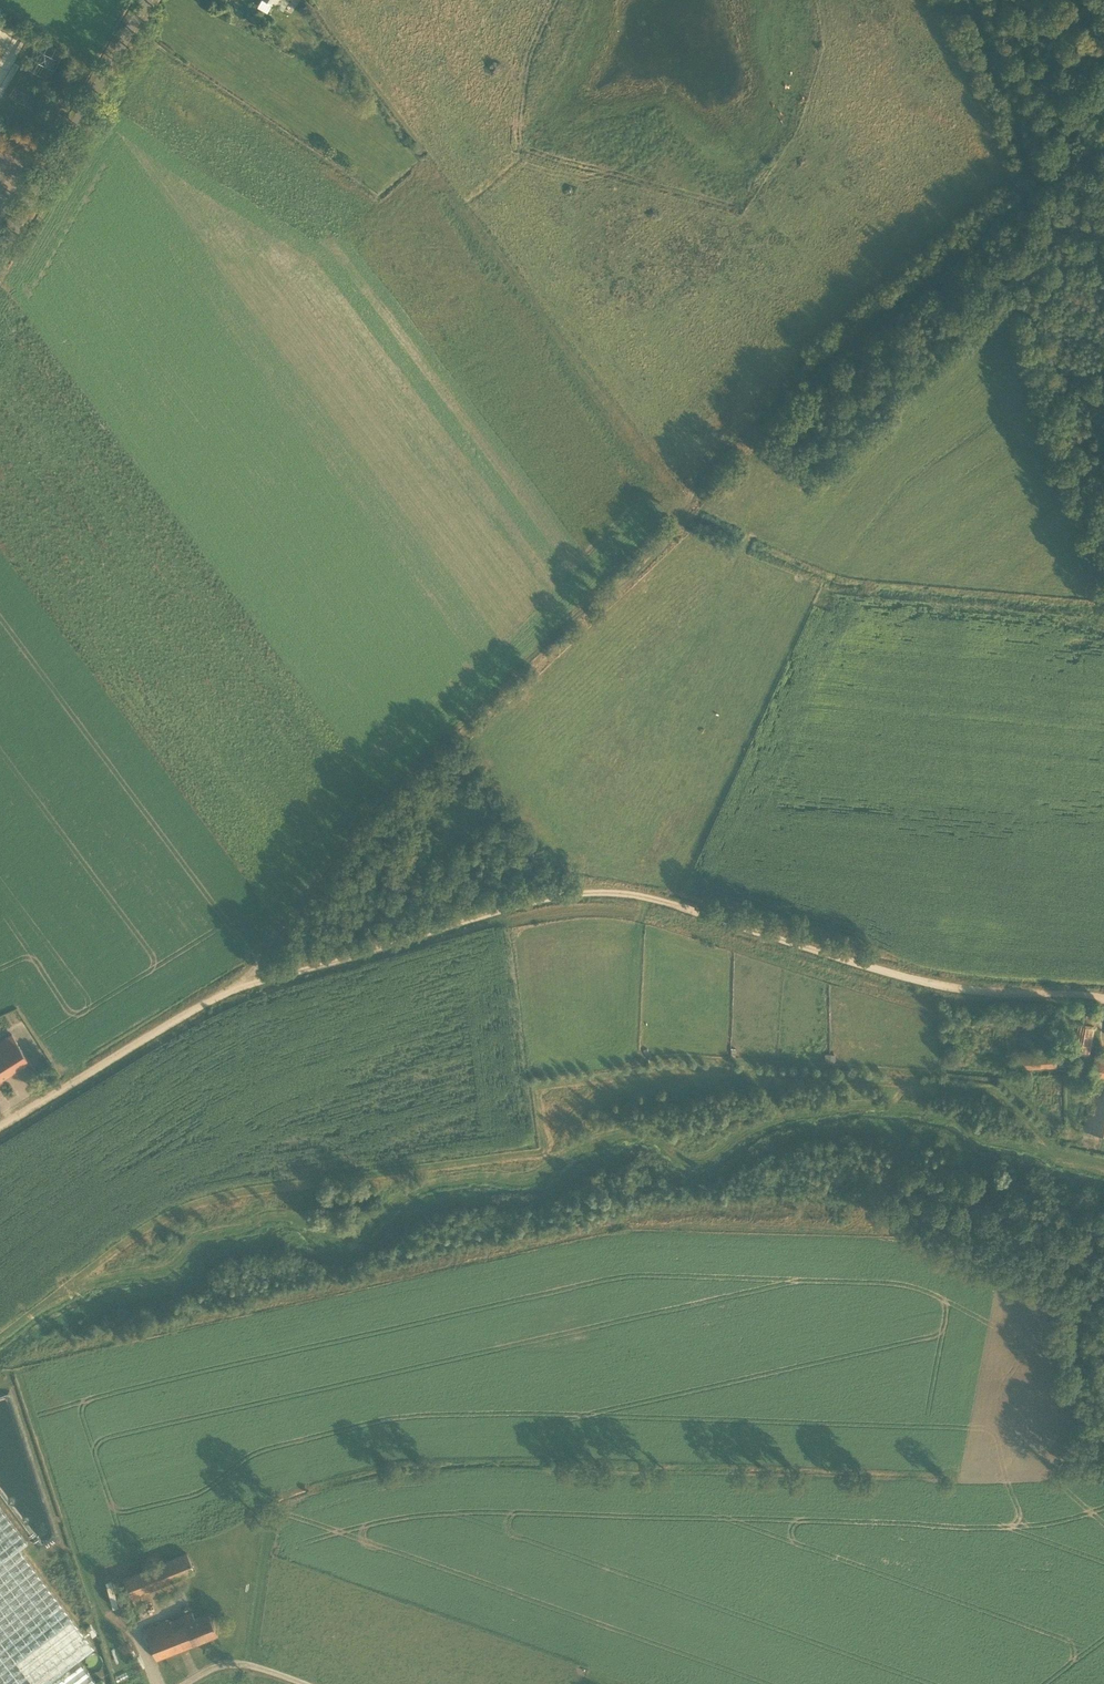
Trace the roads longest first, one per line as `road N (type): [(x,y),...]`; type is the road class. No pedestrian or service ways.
road 1 (track): [(0,1127),(244,984),(506,904),(575,892),(652,897),(943,987),(1103,998)]
road 2 (track): [(1041,182),(898,287),(762,415),(696,487),(665,543),(345,843),(244,984)]
road 3 (tertiary): [(0,258),(149,0)]
road 4 (track): [(1103,146),(1041,182),(986,0)]
road 5 (unclassified): [(304,1683),(226,1661),(171,1683)]

